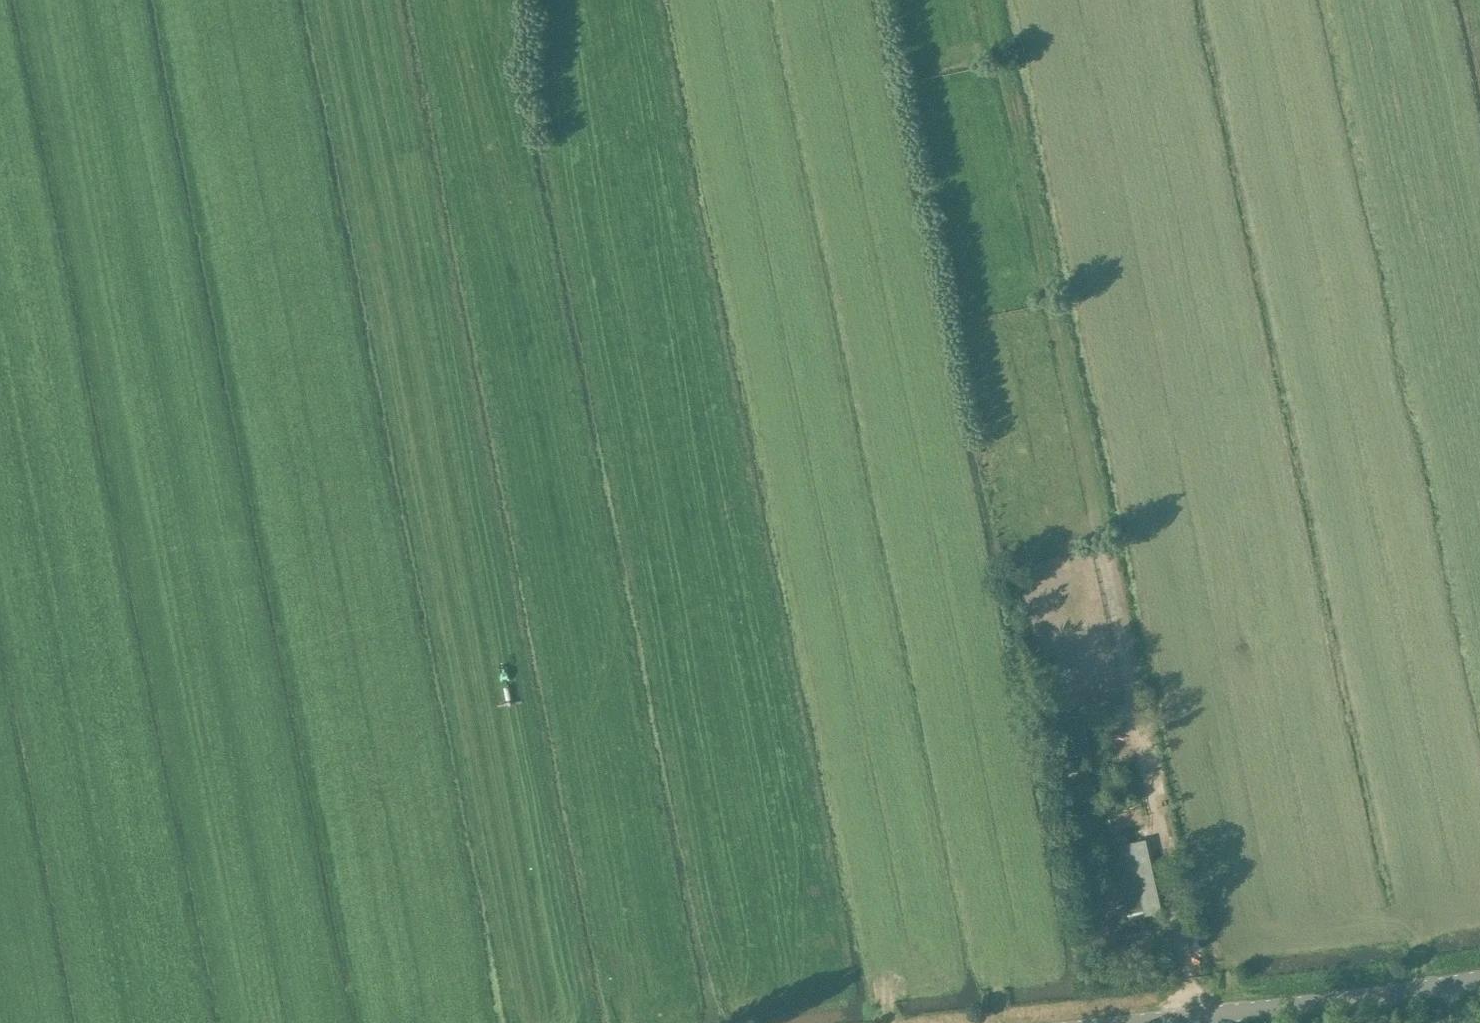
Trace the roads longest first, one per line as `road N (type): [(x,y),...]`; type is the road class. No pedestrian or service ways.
road 1 (tertiary): [(1136,1022),(1479,977)]

